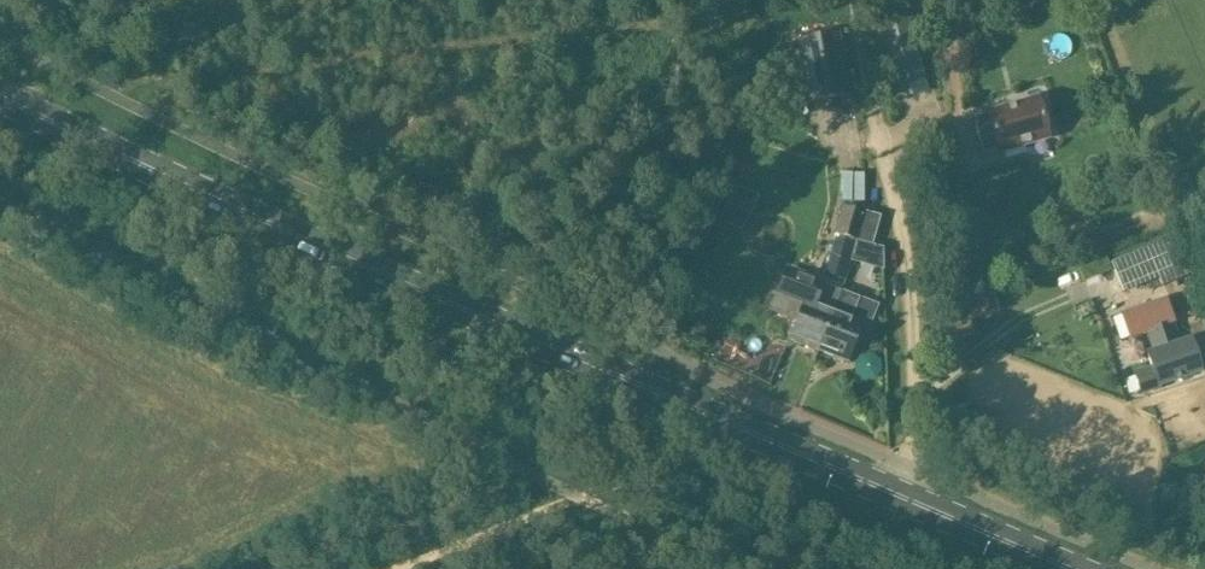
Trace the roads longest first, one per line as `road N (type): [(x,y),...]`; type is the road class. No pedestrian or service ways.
road 1 (primary): [(1069,568),(454,305),(0,96)]
road 2 (track): [(902,464),(912,437),(914,319),(855,0)]
road 3 (track): [(389,568),(579,497),(710,415)]

